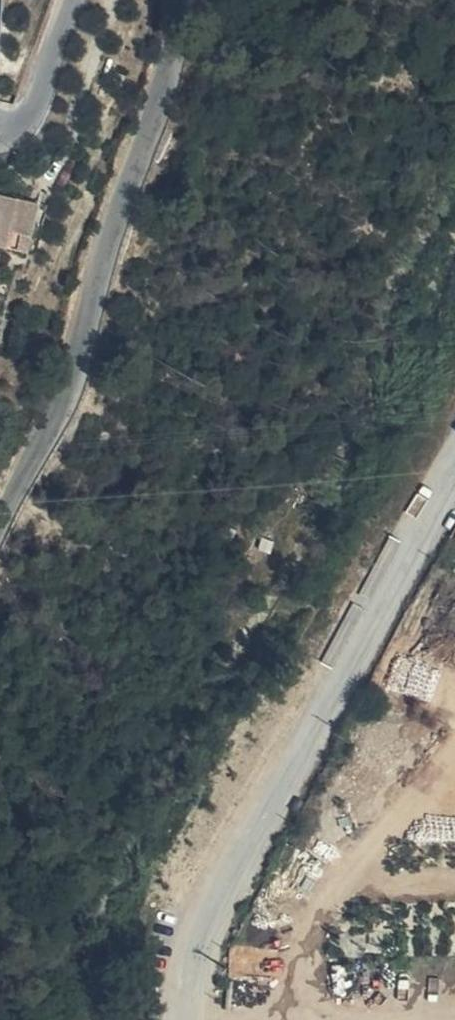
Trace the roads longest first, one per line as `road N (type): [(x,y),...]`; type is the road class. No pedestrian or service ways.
road 1 (unclassified): [(190,1019),(193,947),(254,817),(454,466)]
road 2 (residential): [(193,0),(102,267),(74,378),(0,518)]
road 3 (residential): [(0,126),(35,113),(77,0)]

